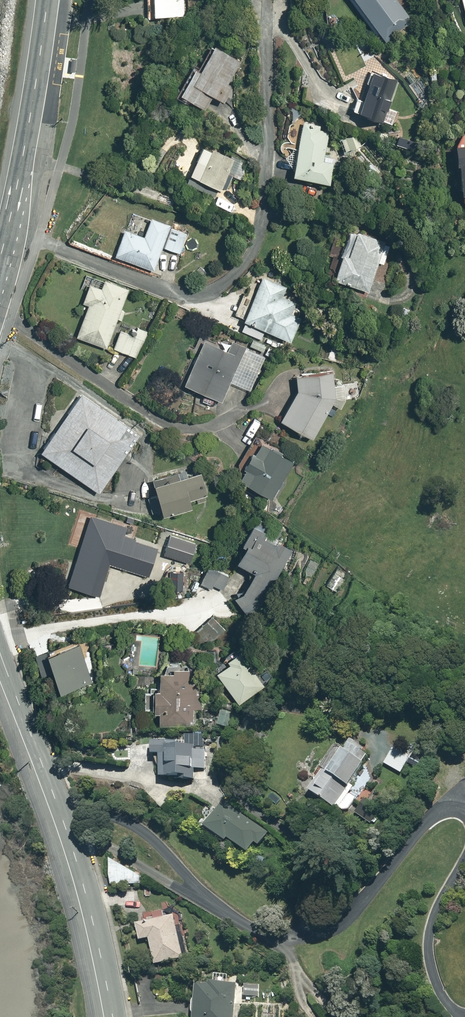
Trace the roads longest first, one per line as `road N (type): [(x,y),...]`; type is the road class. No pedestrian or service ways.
road 1 (residential): [(0,653),(81,872),(113,1016)]
road 2 (trunk): [(0,257),(47,0)]

